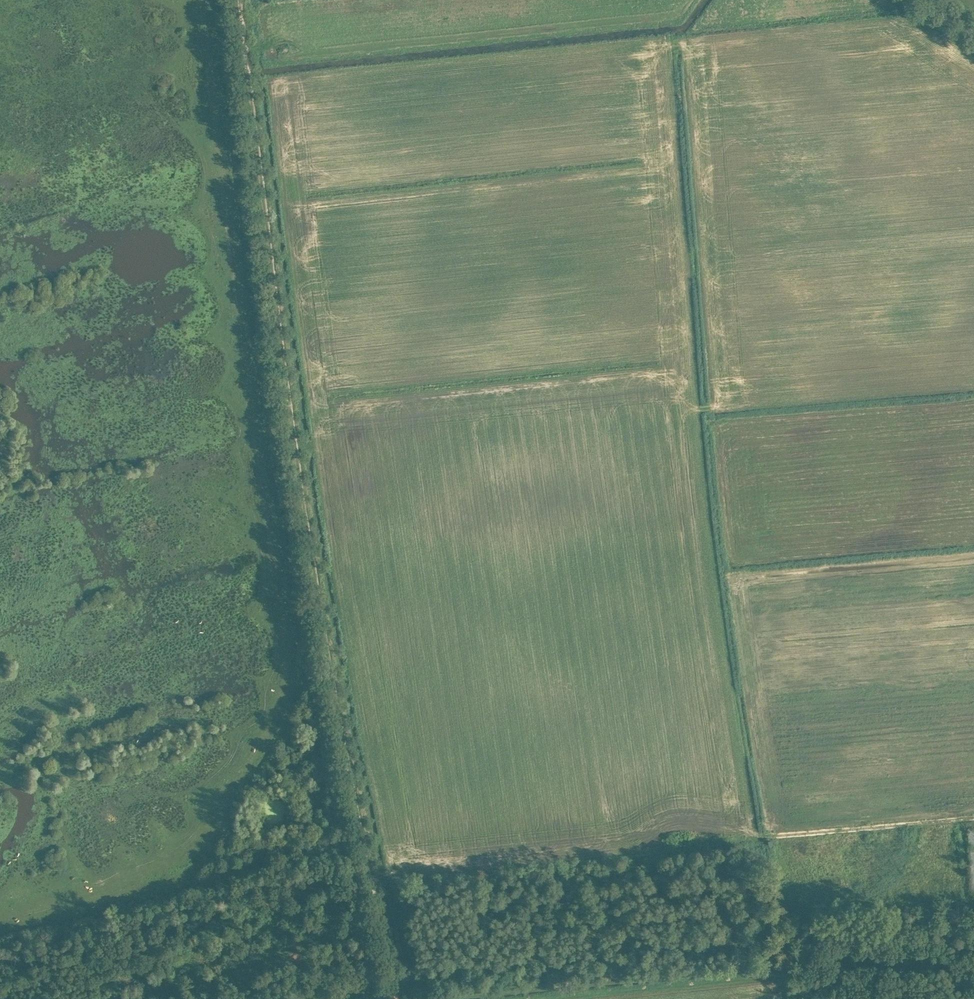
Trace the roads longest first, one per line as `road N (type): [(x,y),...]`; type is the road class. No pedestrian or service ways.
road 1 (track): [(240,0),(309,535),(397,998)]

